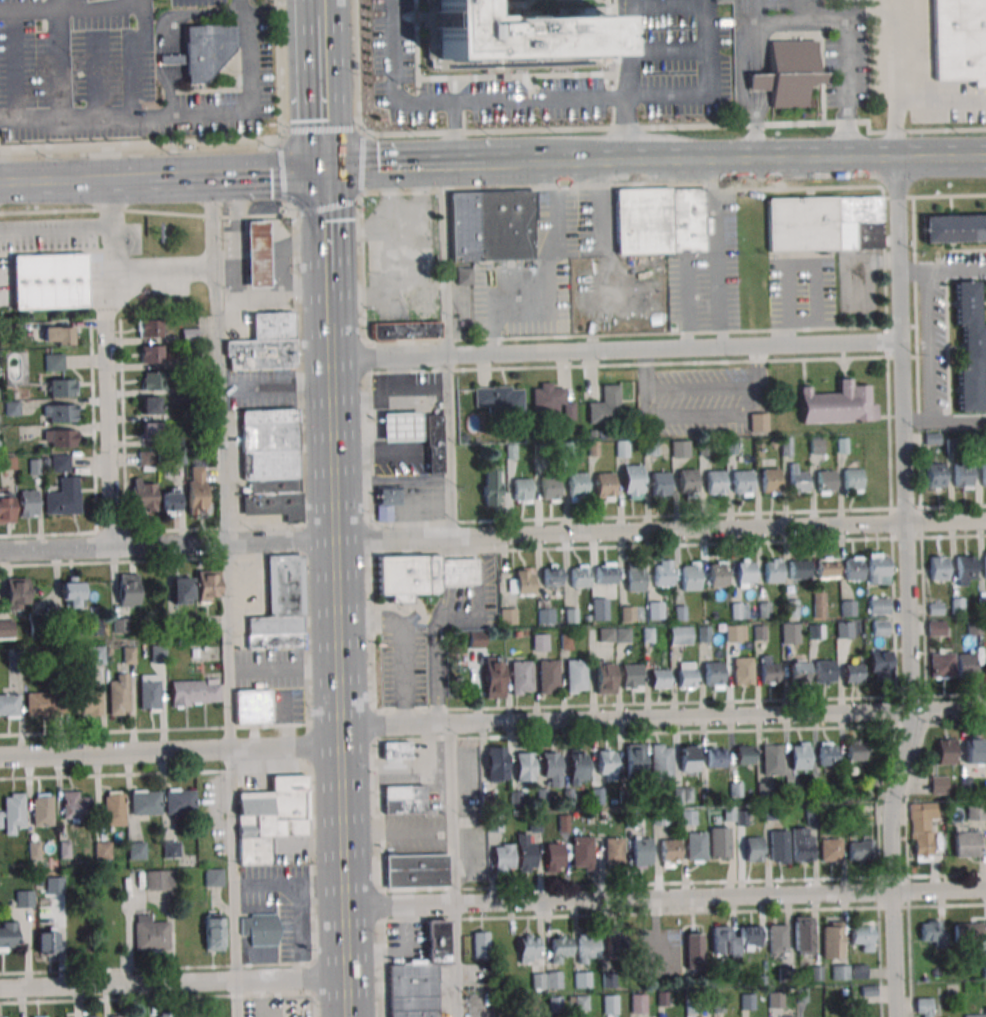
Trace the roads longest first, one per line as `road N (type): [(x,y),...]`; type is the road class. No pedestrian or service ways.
road 1 (residential): [(896,1016),(890,833),(913,697),(895,163)]
road 2 (residential): [(333,540),(985,520)]
road 3 (residential): [(338,726),(985,708)]
road 4 (residential): [(343,905),(985,889)]
road 5 (residential): [(327,361),(901,340)]
road 6 (primary): [(347,1016),(330,469)]
road 7 (secondary): [(519,170),(985,162)]
road 8 (residential): [(108,546),(110,183)]
road 9 (residential): [(0,987),(346,977)]
road 10 (residential): [(0,758),(339,749)]
road 11 (residential): [(0,551),(333,540)]
road 12 (secondary): [(149,181),(322,174)]
road 13 (primary): [(322,174),(318,14)]
road 14 (secondary): [(322,174),(478,171)]
road 15 (secondary): [(0,187),(149,181)]
road 16 (primary): [(330,469),(326,321)]

